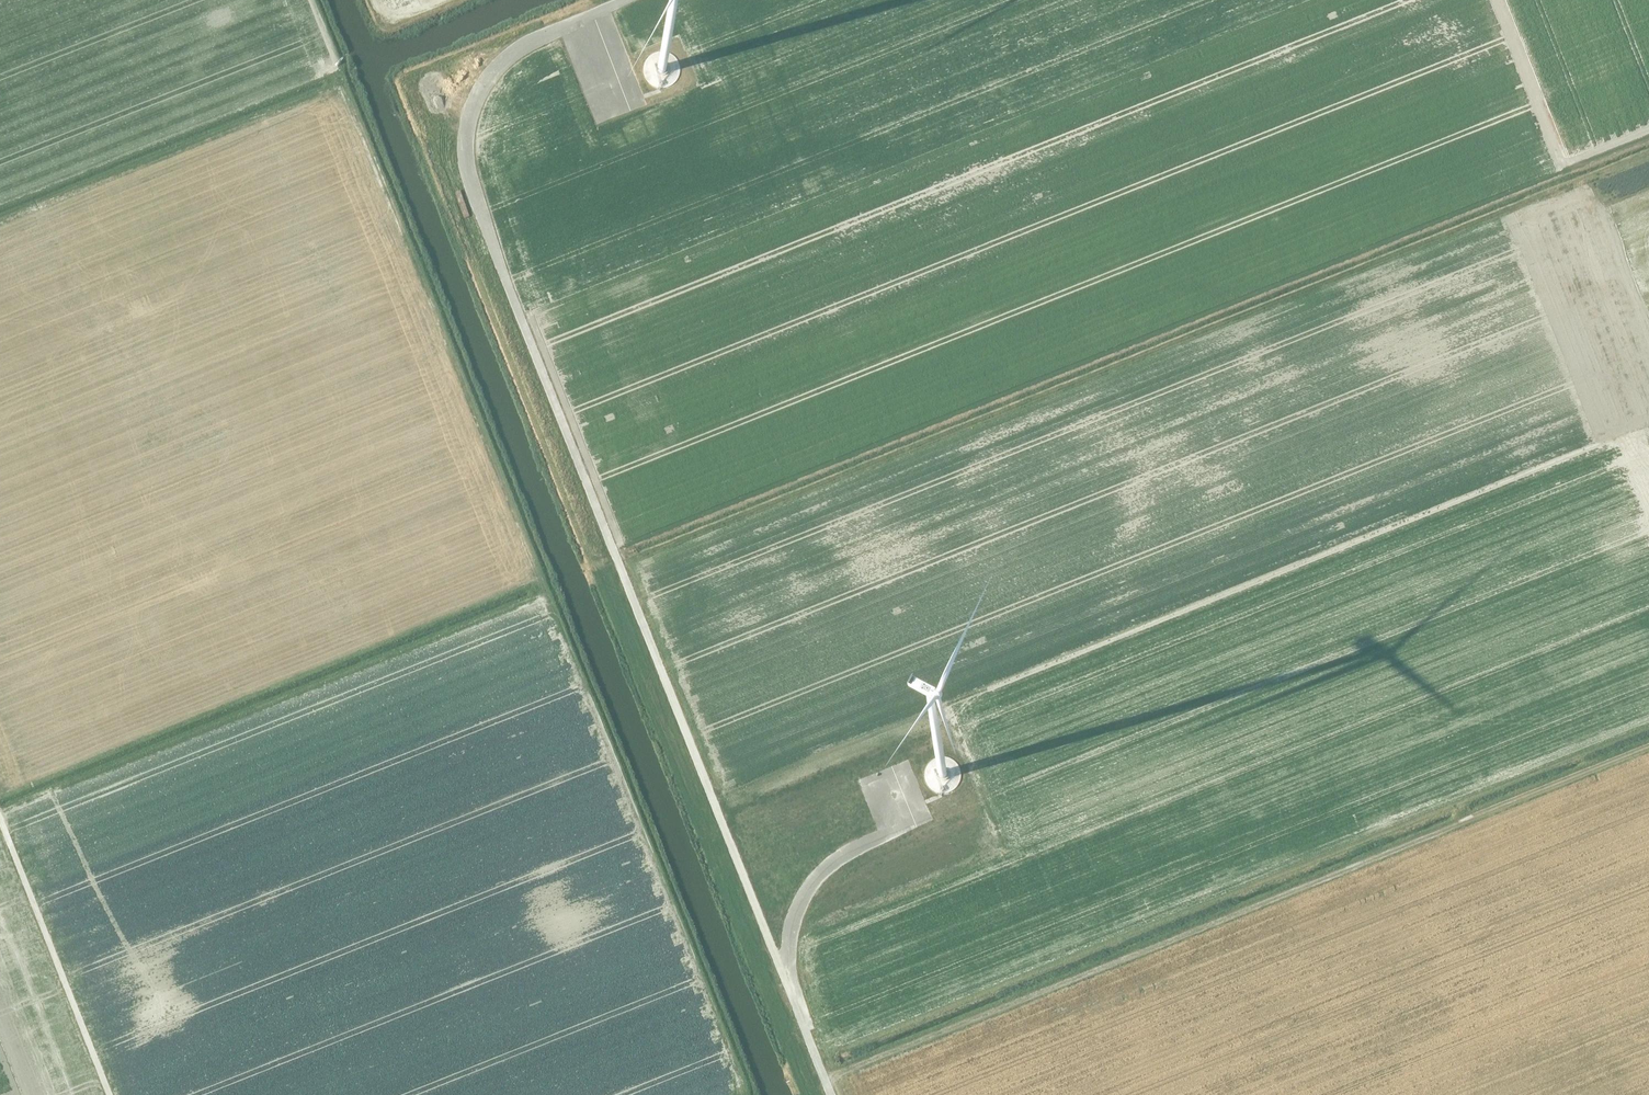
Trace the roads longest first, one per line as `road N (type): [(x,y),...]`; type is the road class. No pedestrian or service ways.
road 1 (track): [(111,1094),(0,817)]

